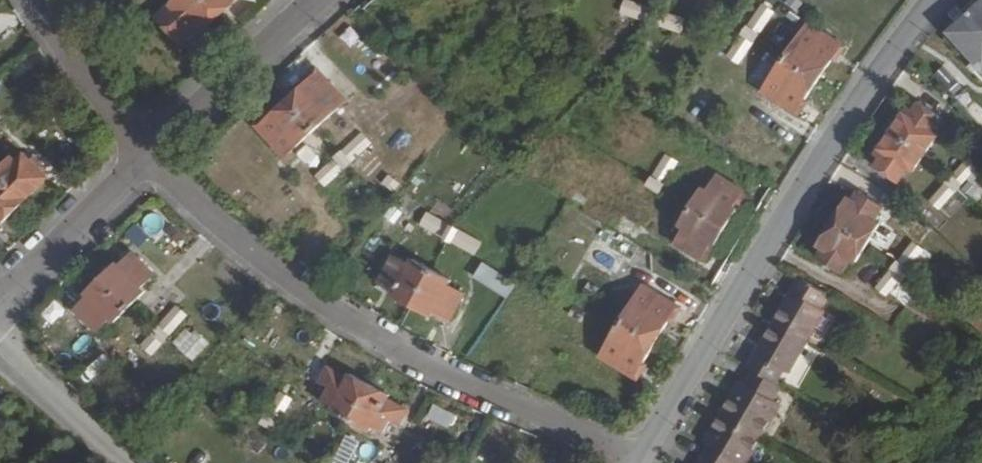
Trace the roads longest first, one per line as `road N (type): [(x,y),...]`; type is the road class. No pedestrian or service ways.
road 1 (residential): [(143,148),(290,282),(394,348),(639,455)]
road 2 (residential): [(933,0),(837,134),(639,455)]
road 3 (residential): [(143,148),(309,0)]
road 4 (residential): [(0,302),(143,148)]
road 5 (residential): [(34,0),(143,148)]
road 6 (residential): [(0,349),(120,462)]

